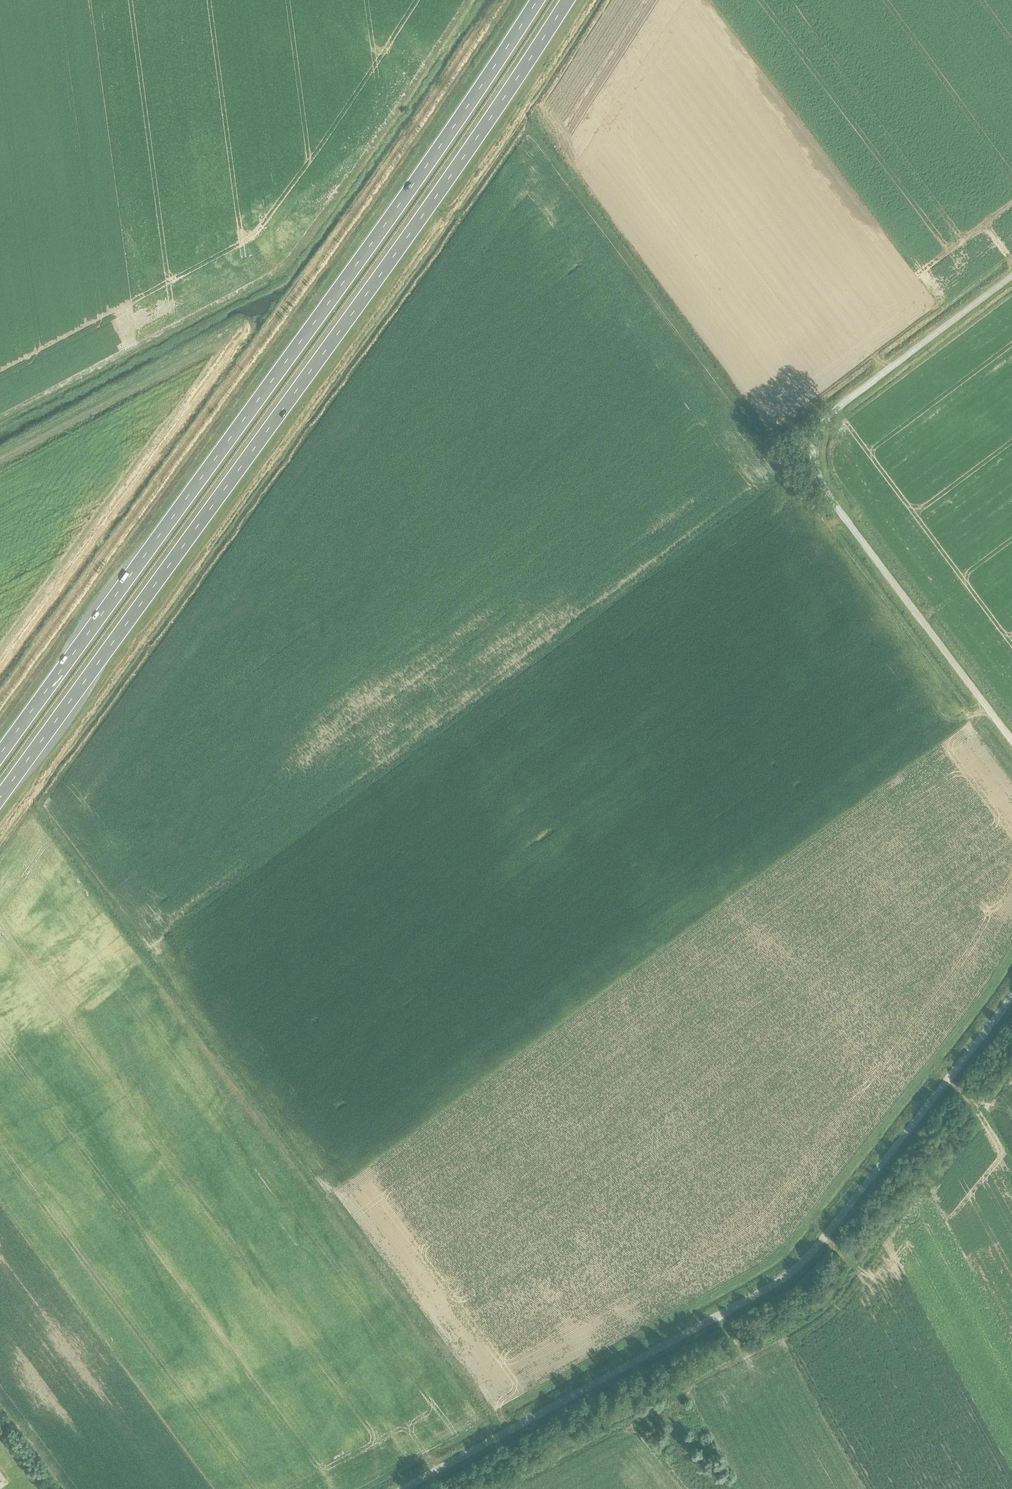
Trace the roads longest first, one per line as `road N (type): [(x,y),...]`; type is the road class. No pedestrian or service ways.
road 1 (trunk): [(0,801),(384,270),(567,0)]
road 2 (trunk): [(535,0),(362,256),(0,755)]
road 3 (unclassified): [(404,1488),(772,1285),(809,1251),(1011,997)]
road 4 (unclassified): [(1011,743),(824,497),(803,456),(808,419),(832,389),(1011,258)]

